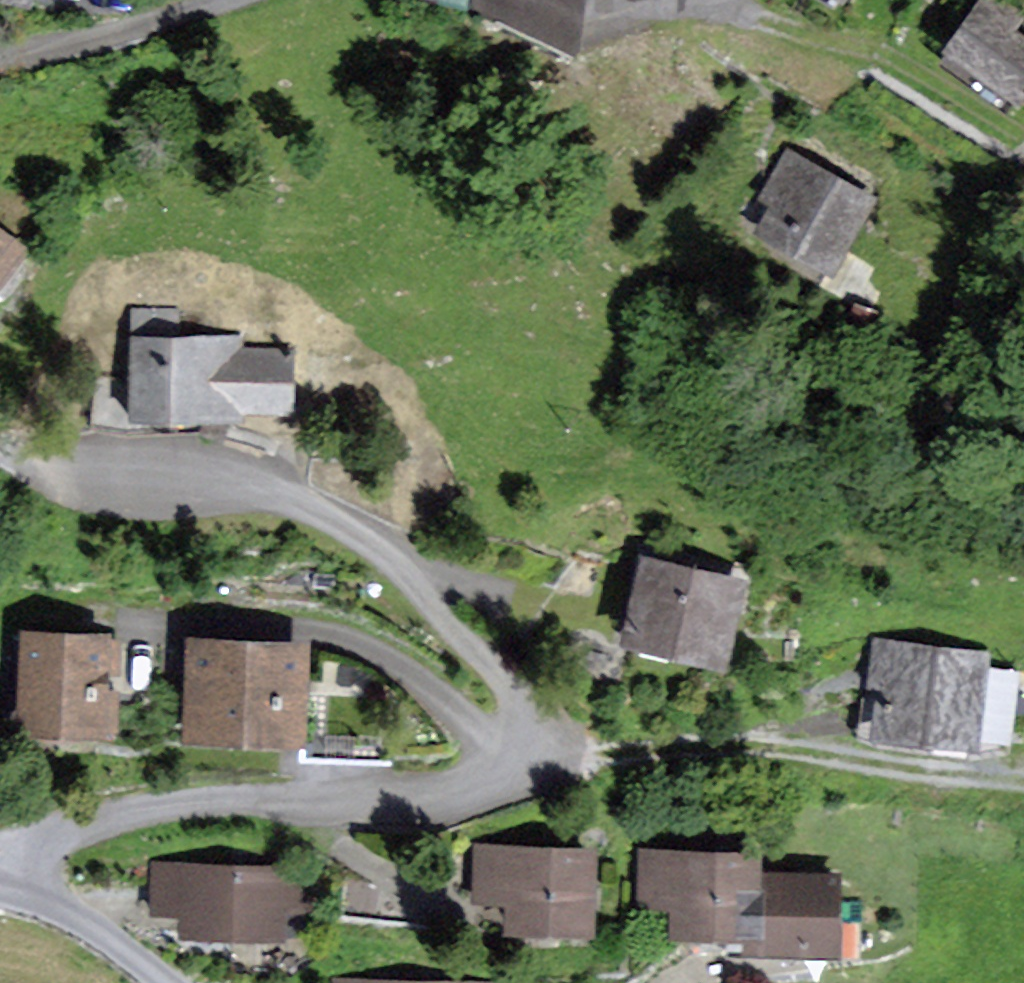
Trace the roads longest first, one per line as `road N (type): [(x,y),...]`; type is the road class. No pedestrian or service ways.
road 1 (residential): [(0,879),(27,850),(67,830),(136,813),(283,803),(419,805),(523,786),(546,760),(552,737),(546,708),(352,529),(289,501),(105,476),(0,442)]
road 2 (residential): [(0,70),(227,0)]
road 3 (unclassified): [(0,887),(94,926),(164,982)]

